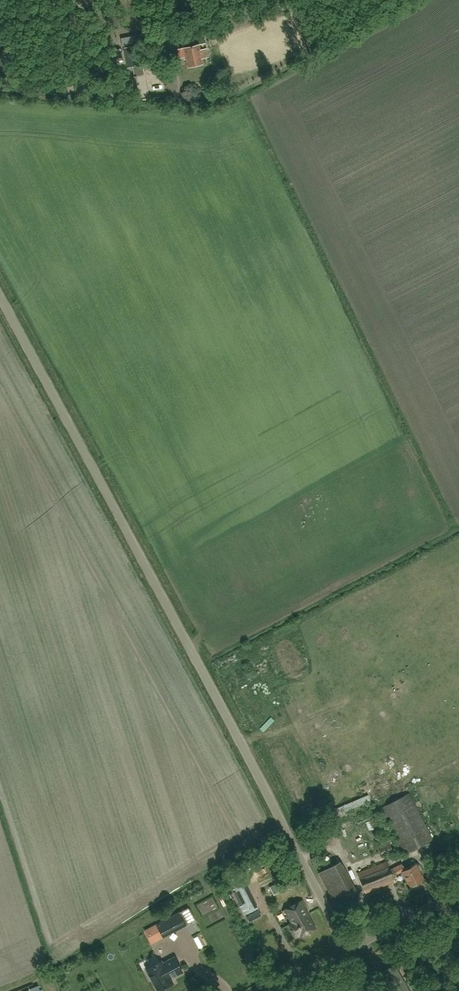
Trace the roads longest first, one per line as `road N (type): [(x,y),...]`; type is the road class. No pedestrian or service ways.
road 1 (unclassified): [(349,949),(0,293)]
road 2 (unclassified): [(127,97),(0,89)]
road 3 (unclassified): [(349,949),(458,891)]

